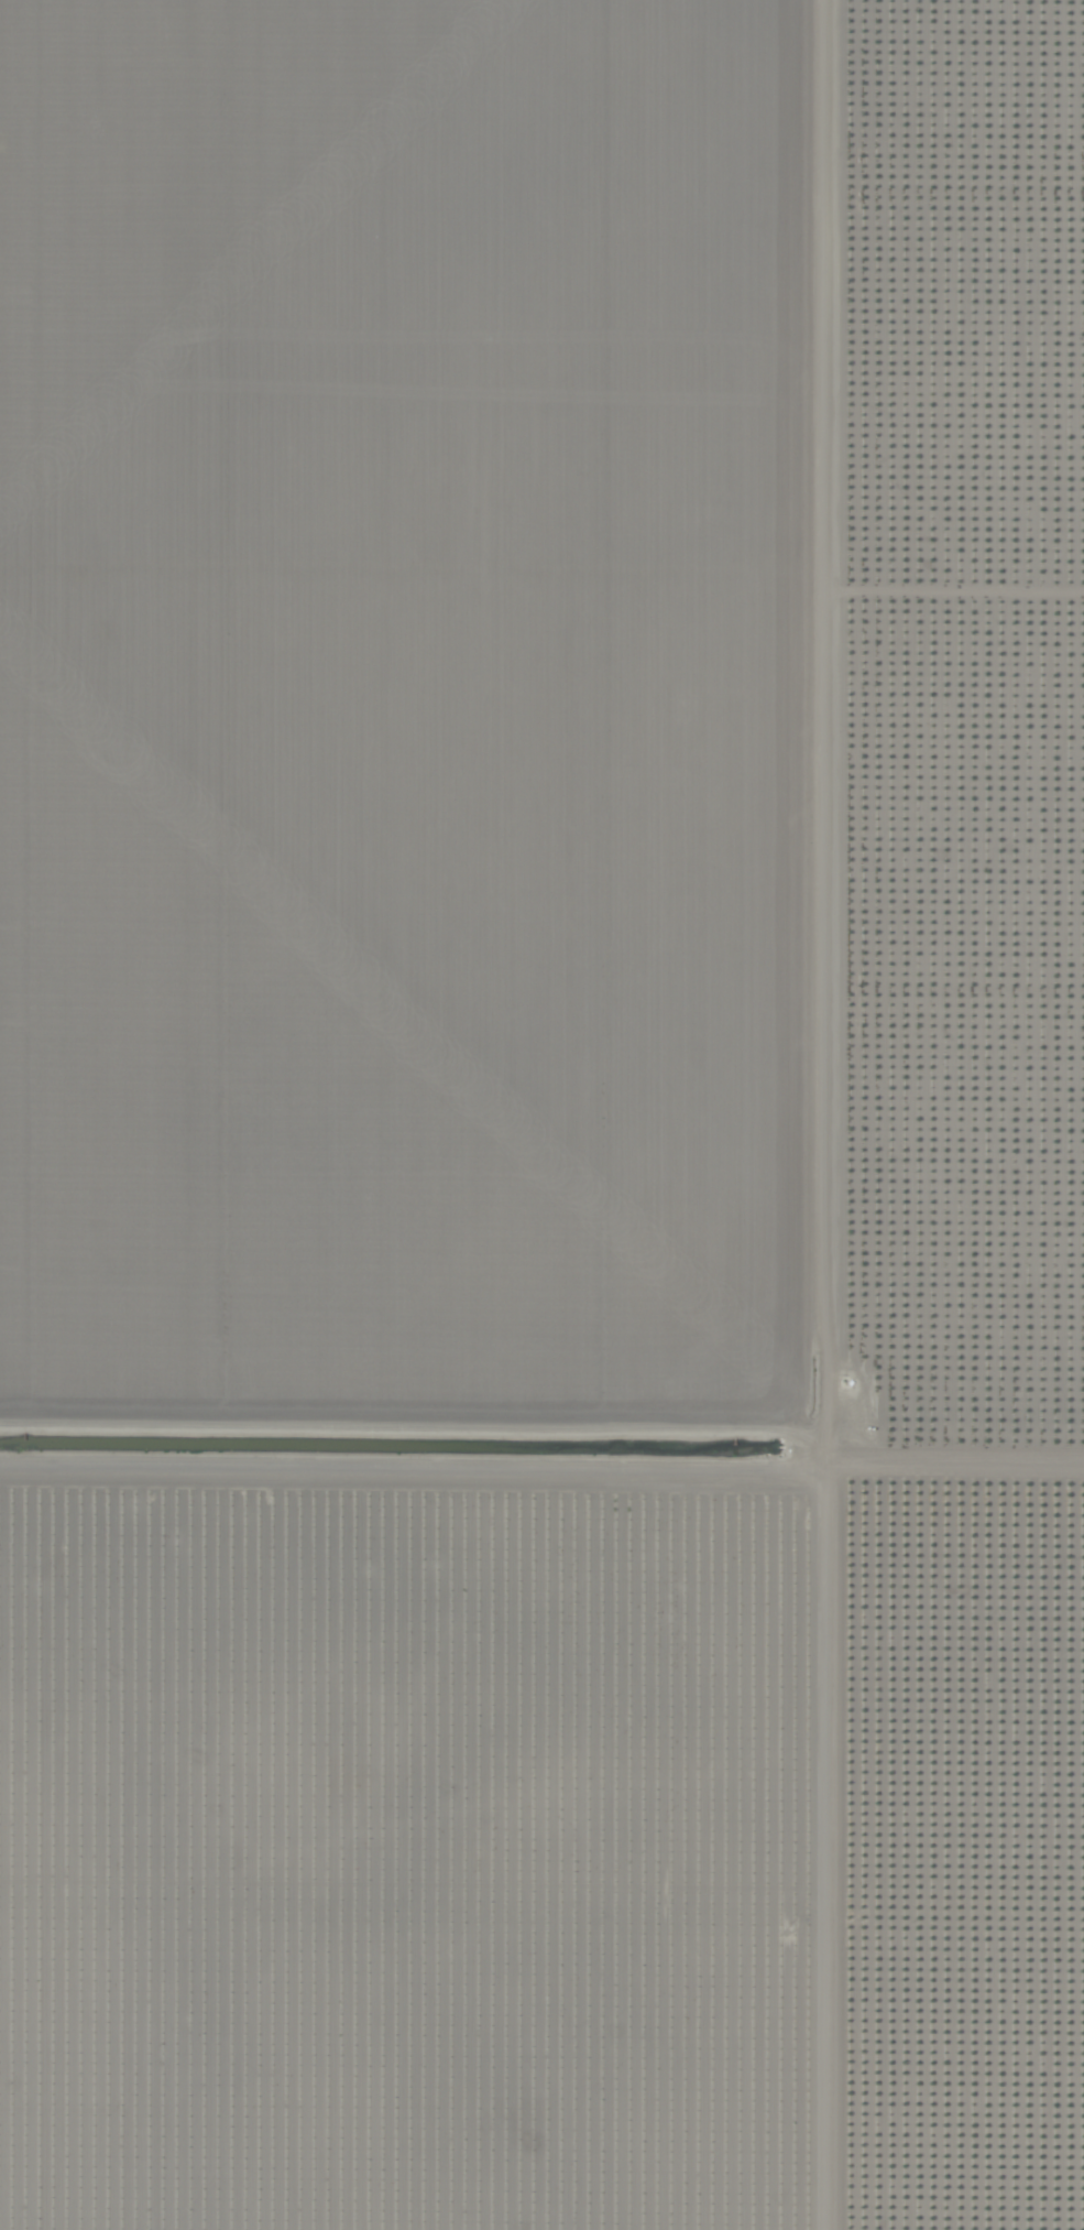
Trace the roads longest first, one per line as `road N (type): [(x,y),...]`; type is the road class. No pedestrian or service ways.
road 1 (track): [(1083,1431),(0,1425)]

